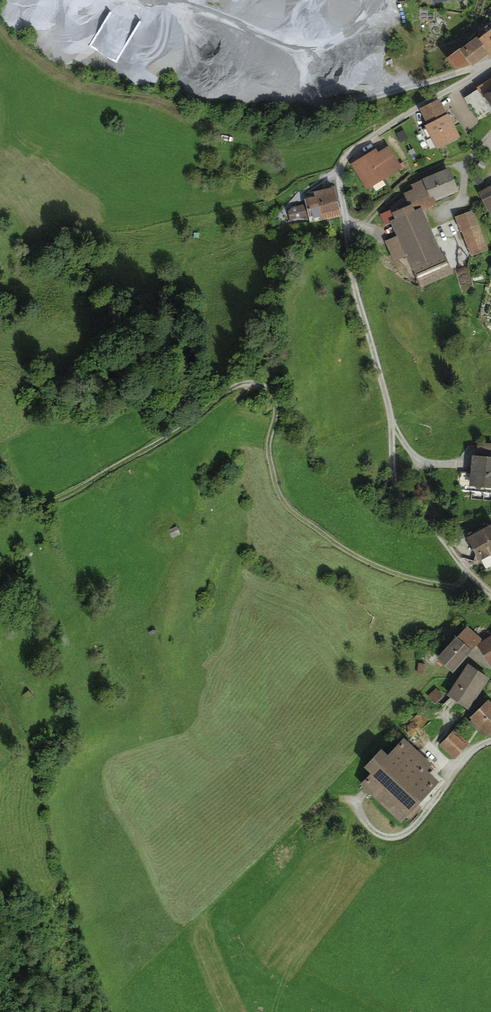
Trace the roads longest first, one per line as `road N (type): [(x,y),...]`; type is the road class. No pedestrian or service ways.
road 1 (track): [(490,601),(399,578),(335,548),(288,513),(271,449),(280,411),(274,387),(244,385),(70,497),(28,507),(0,466)]
road 2 (track): [(469,465),(412,459),(399,440),(350,267),(338,171)]
road 3 (residential): [(490,591),(391,483),(391,413)]
road 4 (residential): [(490,744),(419,829),(396,840),(378,835),(351,802)]
road 5 (residential): [(490,63),(356,147),(338,171)]

